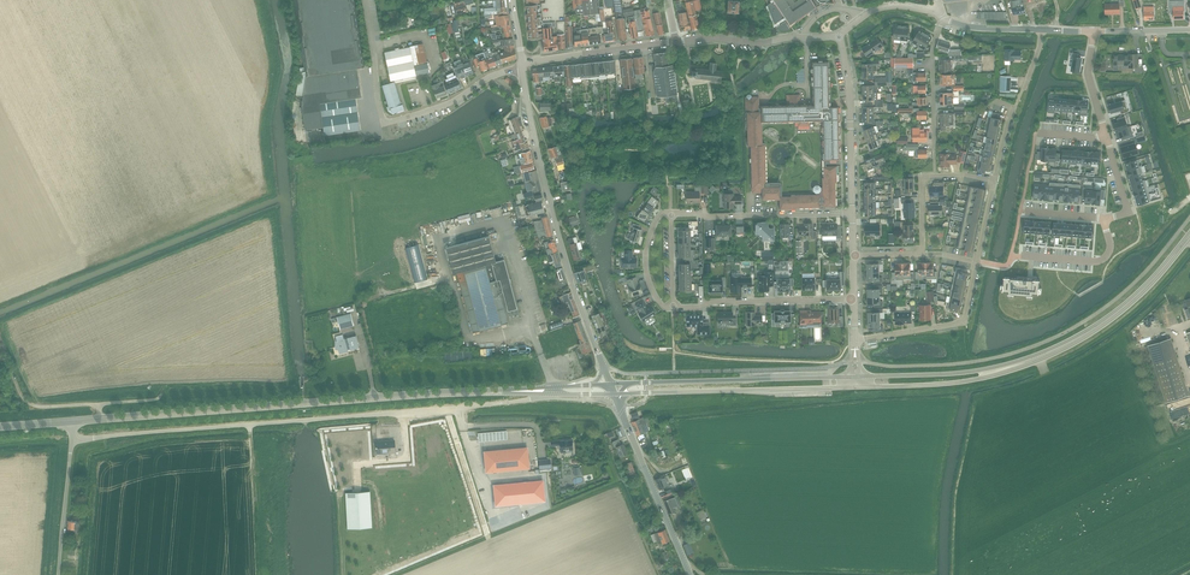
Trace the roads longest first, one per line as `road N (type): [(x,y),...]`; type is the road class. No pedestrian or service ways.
road 1 (residential): [(71,442),(547,394)]
road 2 (tertiary): [(497,392),(72,421)]
road 3 (tertiary): [(611,385),(560,239),(522,63)]
road 4 (residential): [(522,63),(447,105),(387,123),(366,0)]
road 5 (secondary): [(855,377),(611,385)]
road 6 (secondary): [(614,394),(855,387)]
road 7 (secondary): [(1039,358),(1106,321),(1189,236)]
road 8 (secondary): [(689,574),(614,394)]
road 9 (secondary): [(855,387),(964,382),(1039,358)]
road 10 (secondary): [(1039,358),(968,372),(855,377)]
road 11 (residential): [(839,35),(850,81),(852,214)]
road 12 (residential): [(854,299),(674,308)]
road 13 (residential): [(672,214),(852,214)]
road 14 (residential): [(855,340),(963,322),(977,261)]
road 15 (residential): [(935,176),(934,56),(942,14)]
road 16 (residential): [(522,63),(676,41)]
road 17 (unclassified): [(58,574),(71,442)]
road 18 (residential): [(676,41),(801,37)]
road 19 (residential): [(1106,218),(1109,252),(1101,260),(1023,256)]

